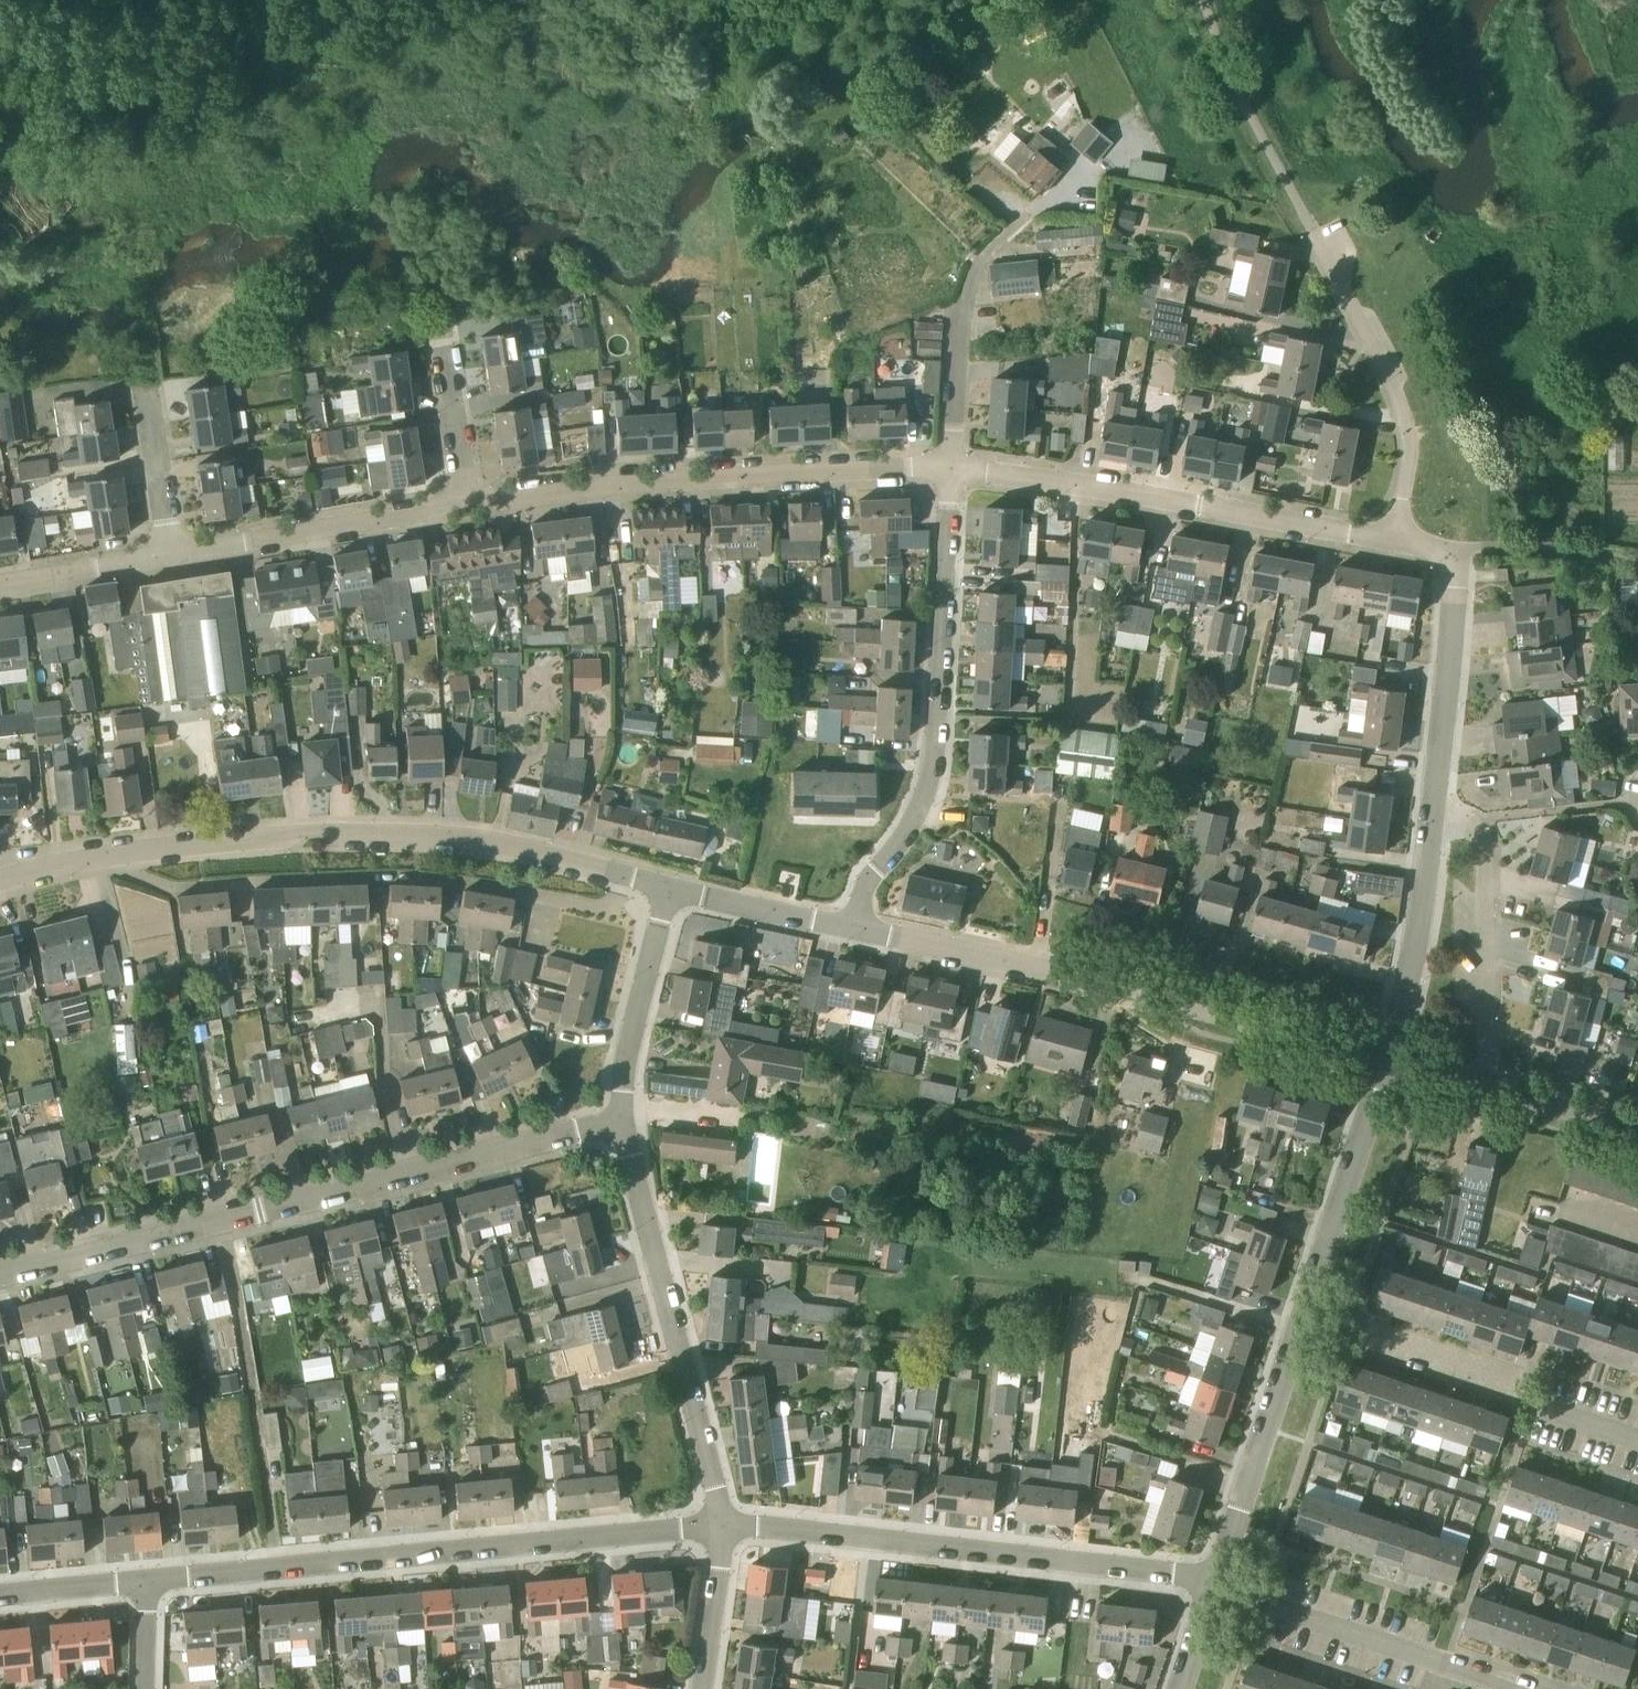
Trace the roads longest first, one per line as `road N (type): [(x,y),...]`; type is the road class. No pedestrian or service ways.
road 1 (residential): [(0,880),(62,862),(302,835),(499,846),(671,891)]
road 2 (residential): [(0,1277),(621,1122)]
road 3 (residential): [(1204,1604),(1386,1060)]
road 4 (residential): [(717,1530),(149,1584)]
road 5 (residential): [(1386,1060),(1413,961),(1456,591),(1439,551),(1393,540)]
road 6 (residential): [(854,927),(1117,986),(1386,1060)]
road 7 (residential): [(1204,1604),(1142,1580),(1034,1561),(717,1530)]
road 8 (residential): [(952,470),(581,488),(465,503)]
road 9 (residential): [(854,927),(865,885),(917,819),(934,771),(952,470)]
road 10 (residential): [(1393,540),(1099,484),(952,470)]
road 11 (residential): [(717,1530),(711,1475),(621,1122)]
road 12 (residential): [(1393,540),(1409,453),(1405,416),(1312,230)]
road 13 (residential): [(465,503),(172,557)]
road 14 (residential): [(1386,1060),(1637,1128)]
road 15 (residential): [(621,1122),(671,891)]
road 16 (residential): [(1473,1688),(1287,1632)]
road 17 (residential): [(671,891),(854,927)]
road 18 (residential): [(172,557),(0,583)]
road 19 (residential): [(172,557),(148,390)]
road 20 (residential): [(952,470),(951,309)]
road 21 (residential): [(702,1688),(717,1530)]
road 22 (residential): [(149,1584),(0,1598)]
road 23 (residential): [(465,503),(446,360)]
road 24 (residential): [(1637,1445),(1523,1409)]

